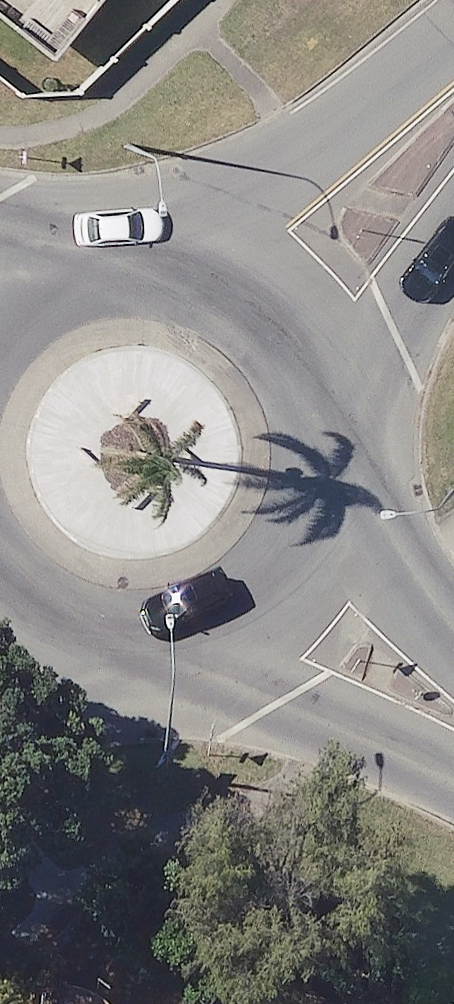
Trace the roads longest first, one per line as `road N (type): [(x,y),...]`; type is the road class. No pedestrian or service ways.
road 1 (trunk): [(271,309),(307,364),(323,422),(326,484),(310,539),(277,595)]
road 2 (trunk): [(0,313),(29,286),(111,253),(174,256),(228,271),(271,309)]
road 3 (trunk): [(277,595),(211,630),(87,637),(0,588)]
road 4 (tertiary): [(271,309),(453,131)]
road 5 (trunk): [(453,710),(277,595)]

